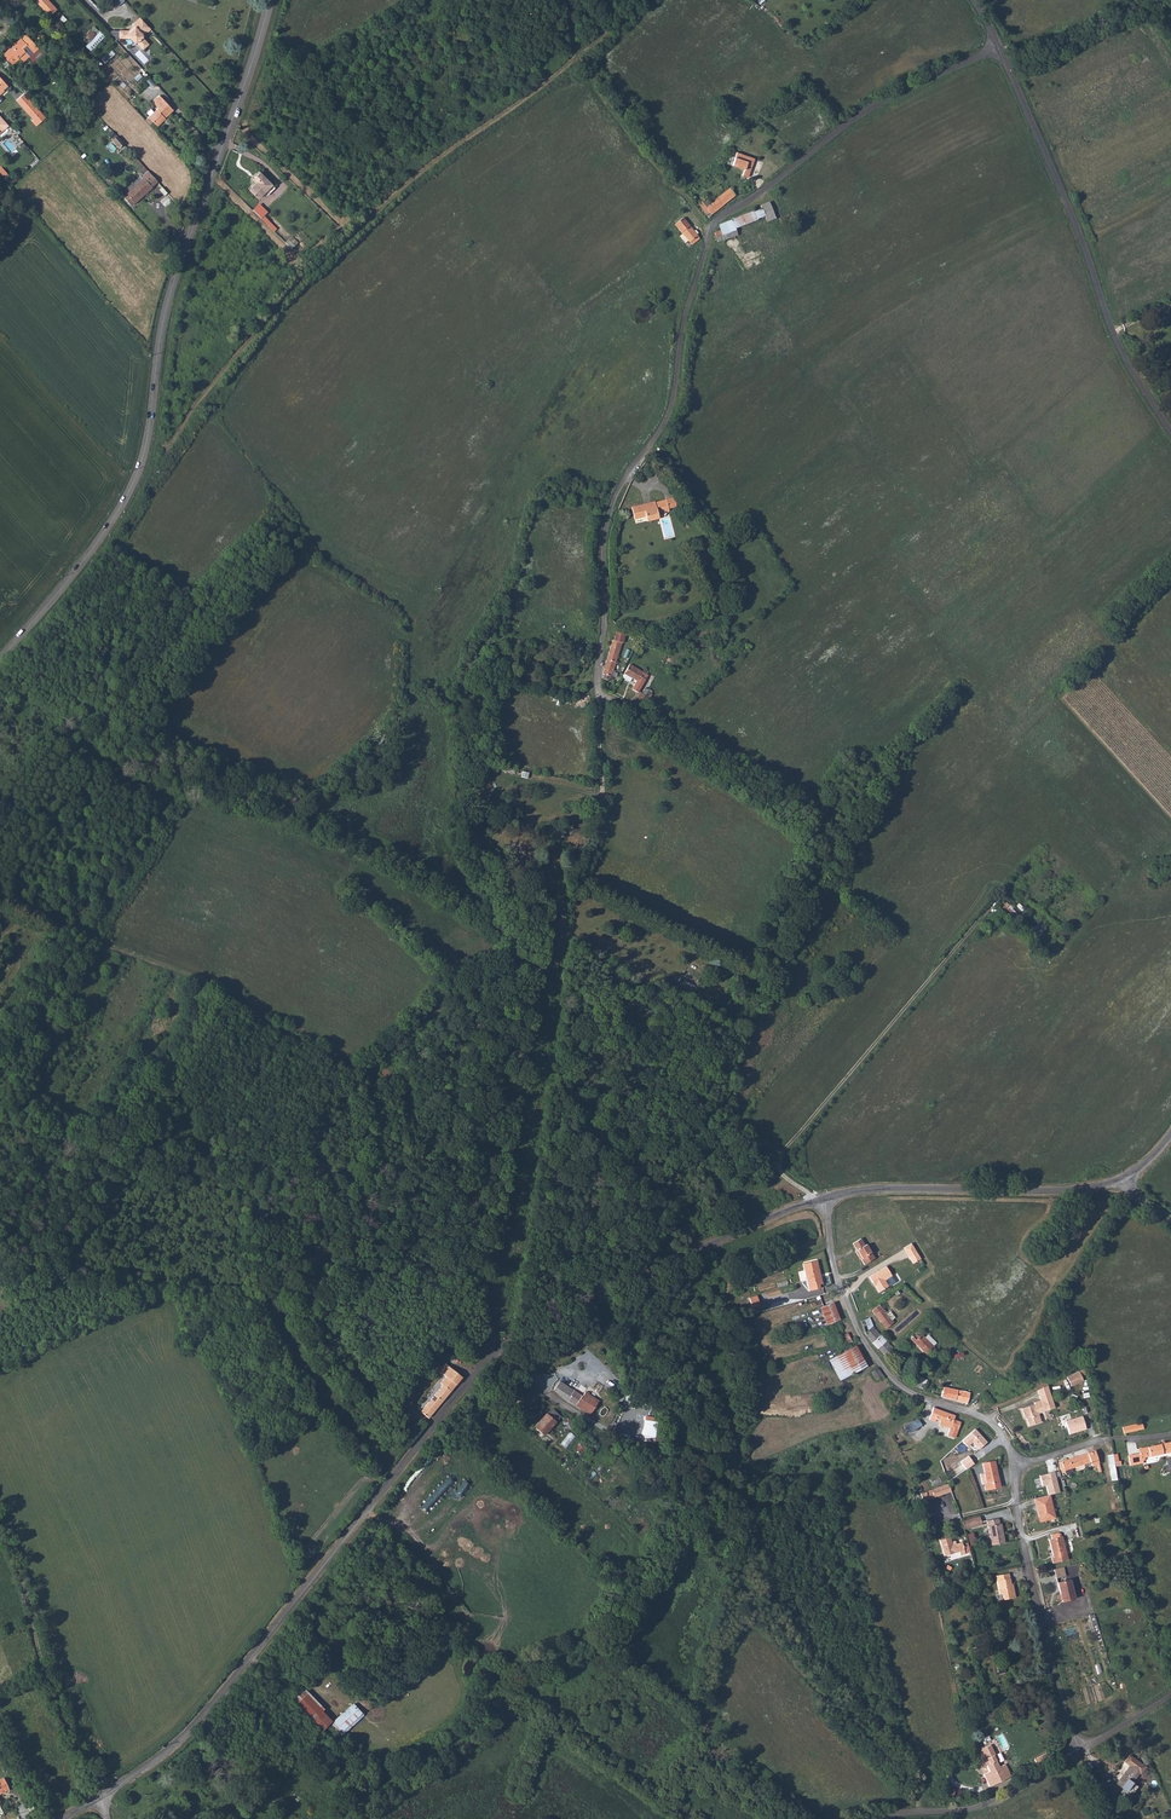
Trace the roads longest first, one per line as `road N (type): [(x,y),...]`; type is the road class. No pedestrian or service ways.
road 1 (track): [(459,1006),(499,1346),(719,1524),(905,1770),(921,1812)]
road 2 (unclassified): [(104,1798),(182,1743),(224,1699),(499,1346),(599,1289),(824,1199)]
road 3 (unclassified): [(997,47),(860,115),(711,229),(667,419),(624,481),(605,532),(598,696)]
road 4 (tertiary): [(270,0),(170,287),(139,468),(89,553),(0,659)]
road 5 (track): [(579,55),(413,176),(299,279),(157,463),(139,468)]
road 6 (track): [(459,1006),(362,1069),(0,890)]
road 7 (unclassified): [(1170,430),(1115,337),(1078,230),(997,47)]
road 8 (track): [(999,899),(785,1148),(782,1171),(816,1201)]
road 9 (track): [(598,696),(603,784),(586,866),(526,955),(459,1006)]
road 10 (unclassified): [(1014,1464),(991,1422),(910,1392),(875,1357),(838,1282),(824,1199)]
road 11 (unclassified): [(824,1199),(892,1188),(1055,1191),(1121,1178)]
road 12 (unclassified): [(1081,1752),(1047,1651),(1014,1464)]
road 13 (unclassified): [(1081,1752),(979,1807),(874,1818)]
road 14 (track): [(579,55),(603,100),(711,229)]
road 15 (residential): [(1170,1433),(1107,1438),(1014,1464)]

